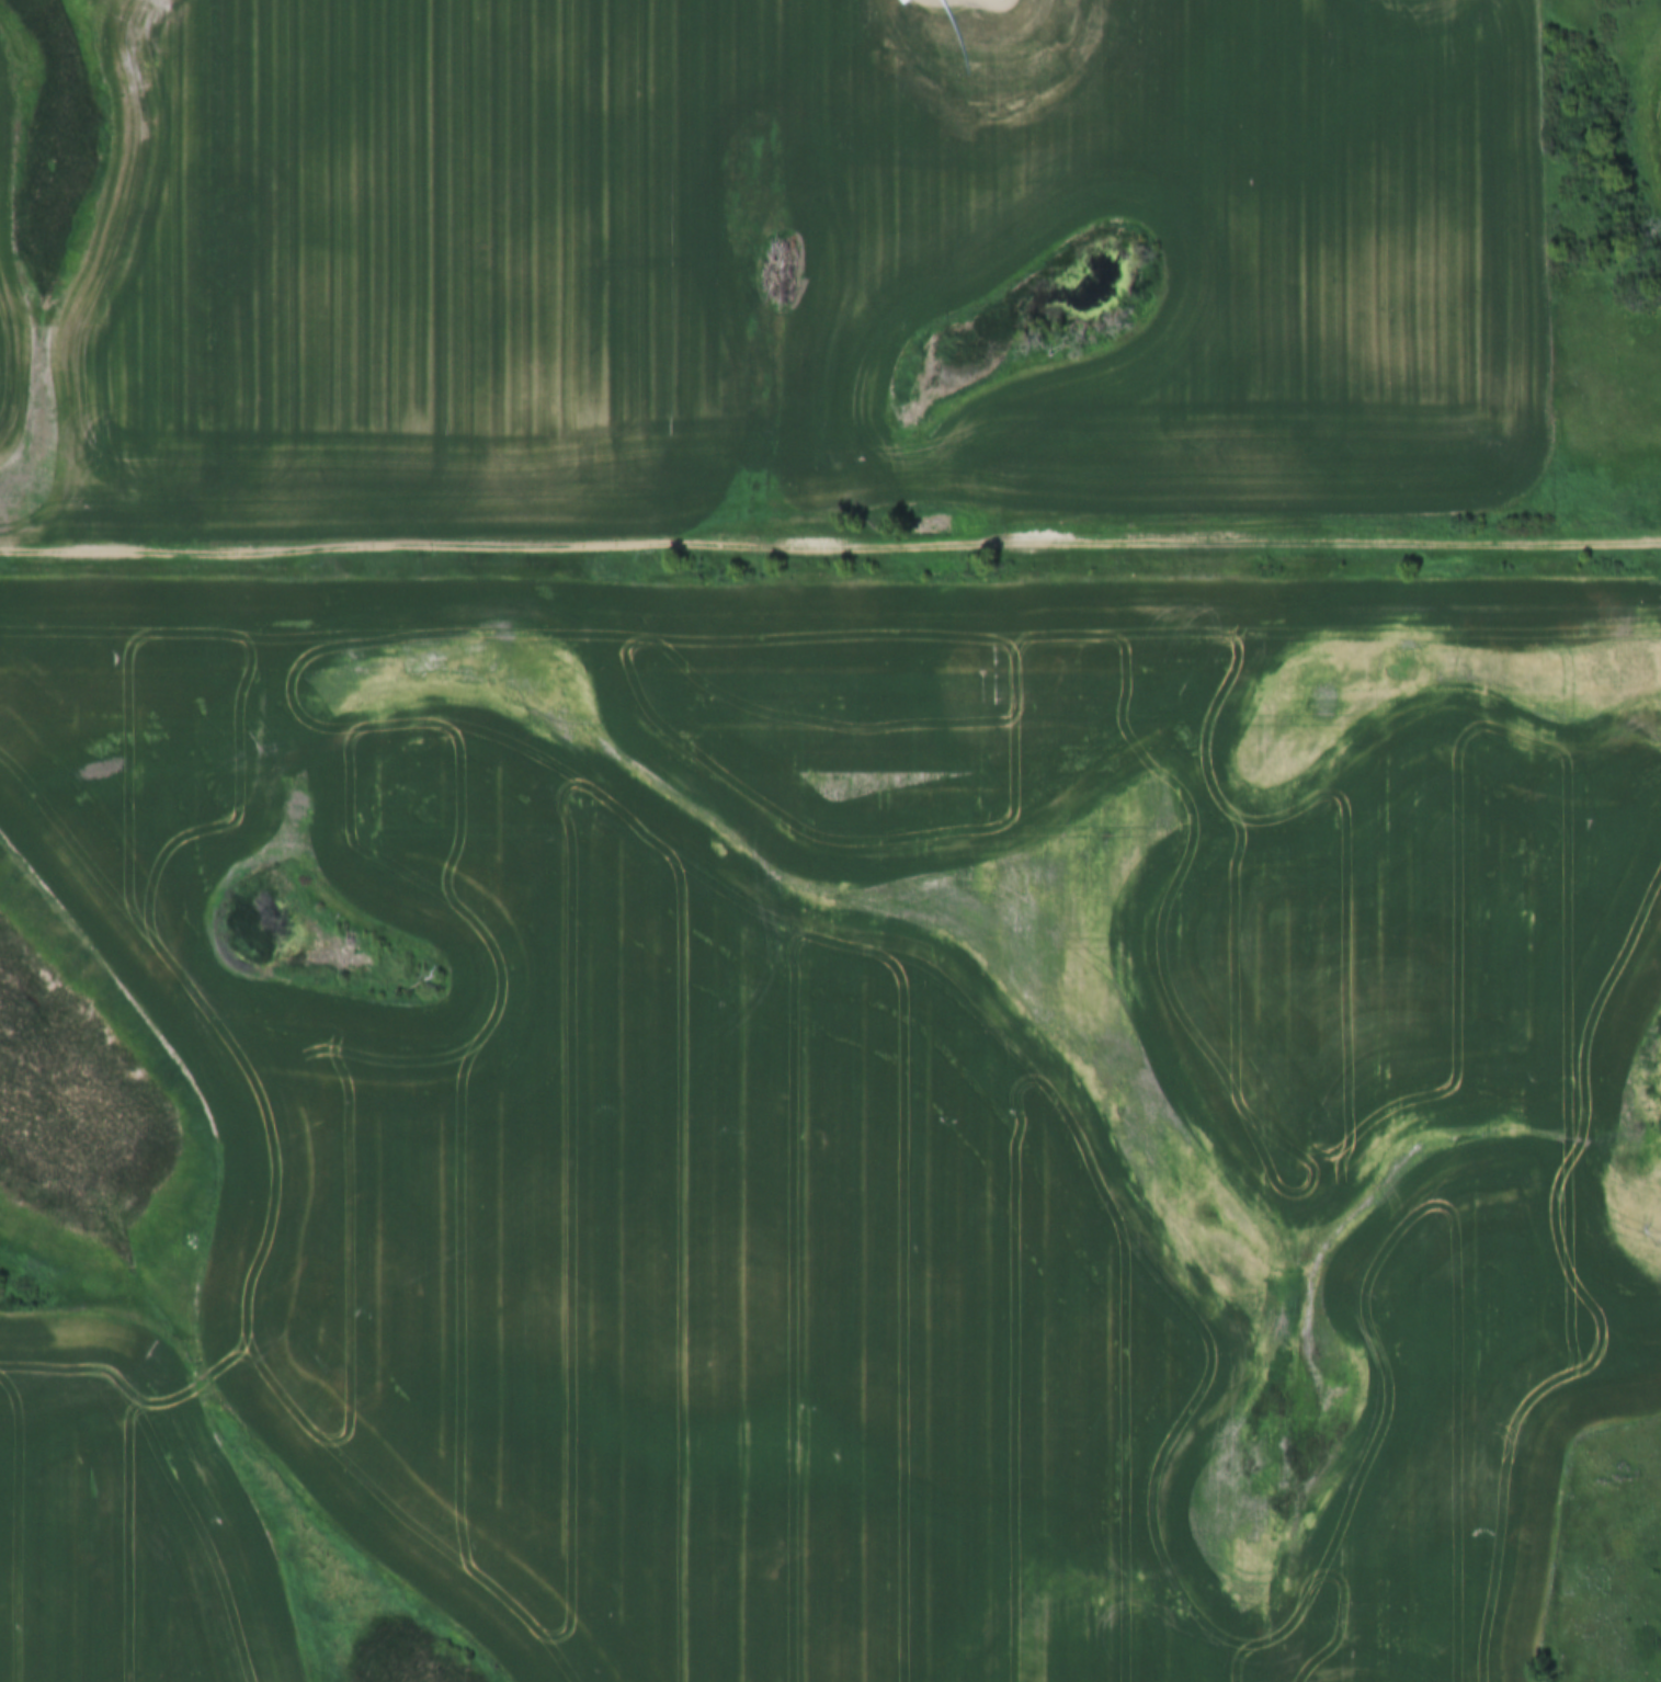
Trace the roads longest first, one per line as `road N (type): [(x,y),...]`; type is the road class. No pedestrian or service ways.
road 1 (track): [(1660,536),(0,545)]

